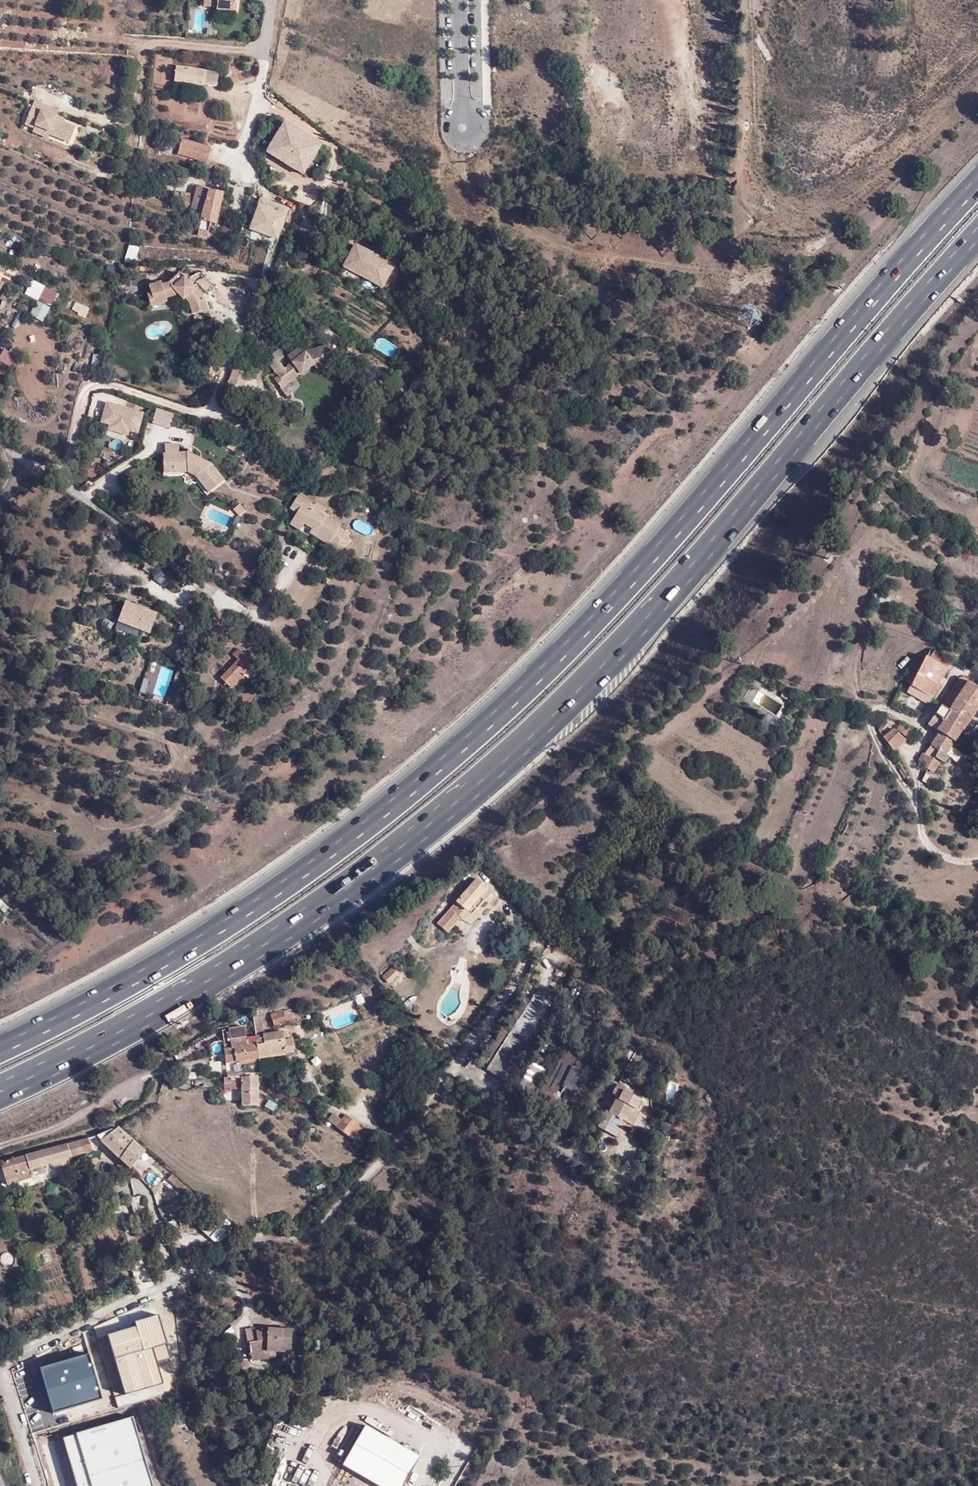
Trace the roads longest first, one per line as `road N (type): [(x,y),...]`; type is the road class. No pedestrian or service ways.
road 1 (motorway): [(977,187),(837,334),(568,651),(490,726),(221,931),(0,1051)]
road 2 (motorway): [(0,1089),(145,1020),(259,952),(475,789),(565,706),(855,371),(977,243)]
road 3 (residential): [(0,1355),(264,1234),(308,1232),(382,1159),(456,1067),(536,934)]
road 4 (residential): [(0,436),(15,455),(244,615)]
road 5 (unclassified): [(272,0),(241,157)]
road 6 (residential): [(462,0),(465,126)]

